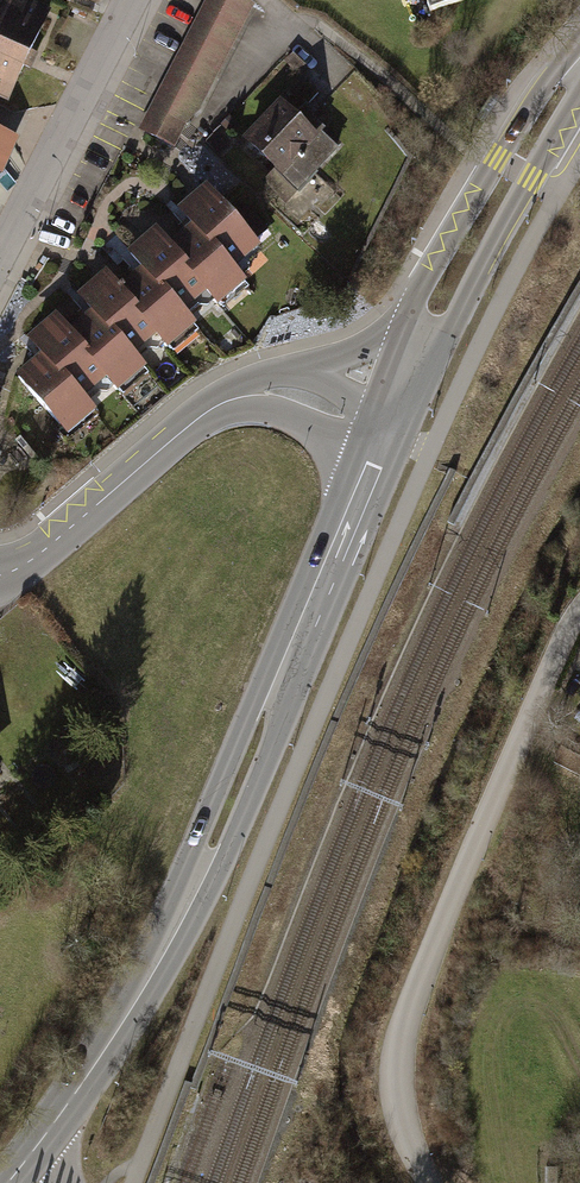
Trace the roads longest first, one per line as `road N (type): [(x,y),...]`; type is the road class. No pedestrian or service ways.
road 1 (tertiary): [(37,1144),(144,982),(186,898),(383,438)]
road 2 (residential): [(579,611),(405,1020),(399,1106),(430,1182)]
road 3 (tertiary): [(0,574),(36,555),(224,403),(291,398),(383,438)]
road 4 (tertiary): [(383,438),(456,269),(579,60)]
road 5 (residential): [(131,0),(0,252)]

